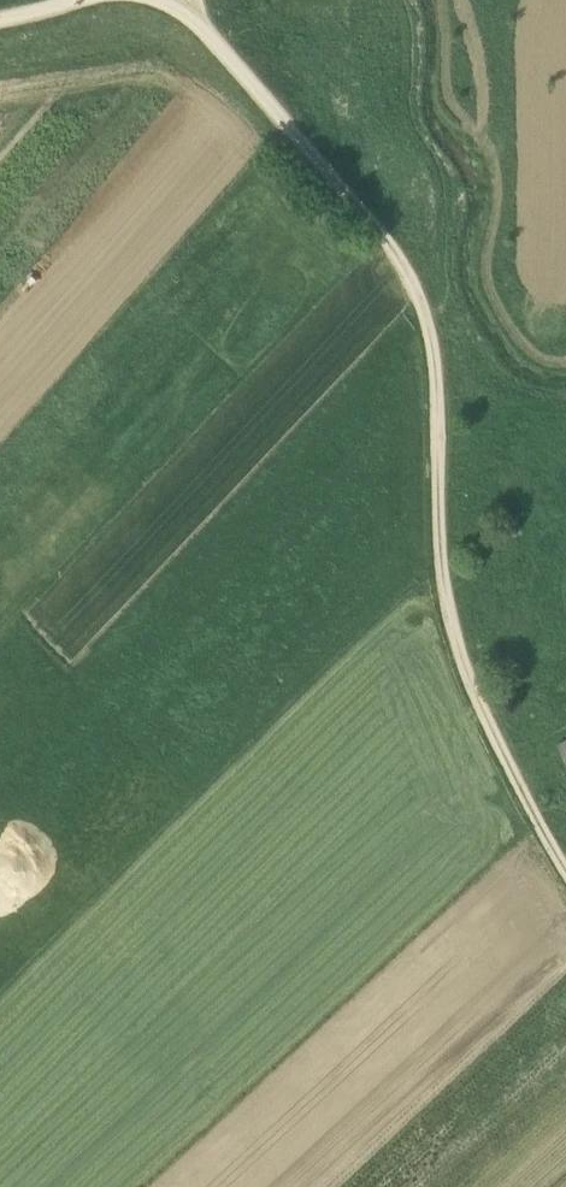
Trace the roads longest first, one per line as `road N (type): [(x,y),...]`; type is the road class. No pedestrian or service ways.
road 1 (track): [(428,307),(439,550),(463,665),(565,869)]
road 2 (track): [(176,0),(392,236),(428,307)]

